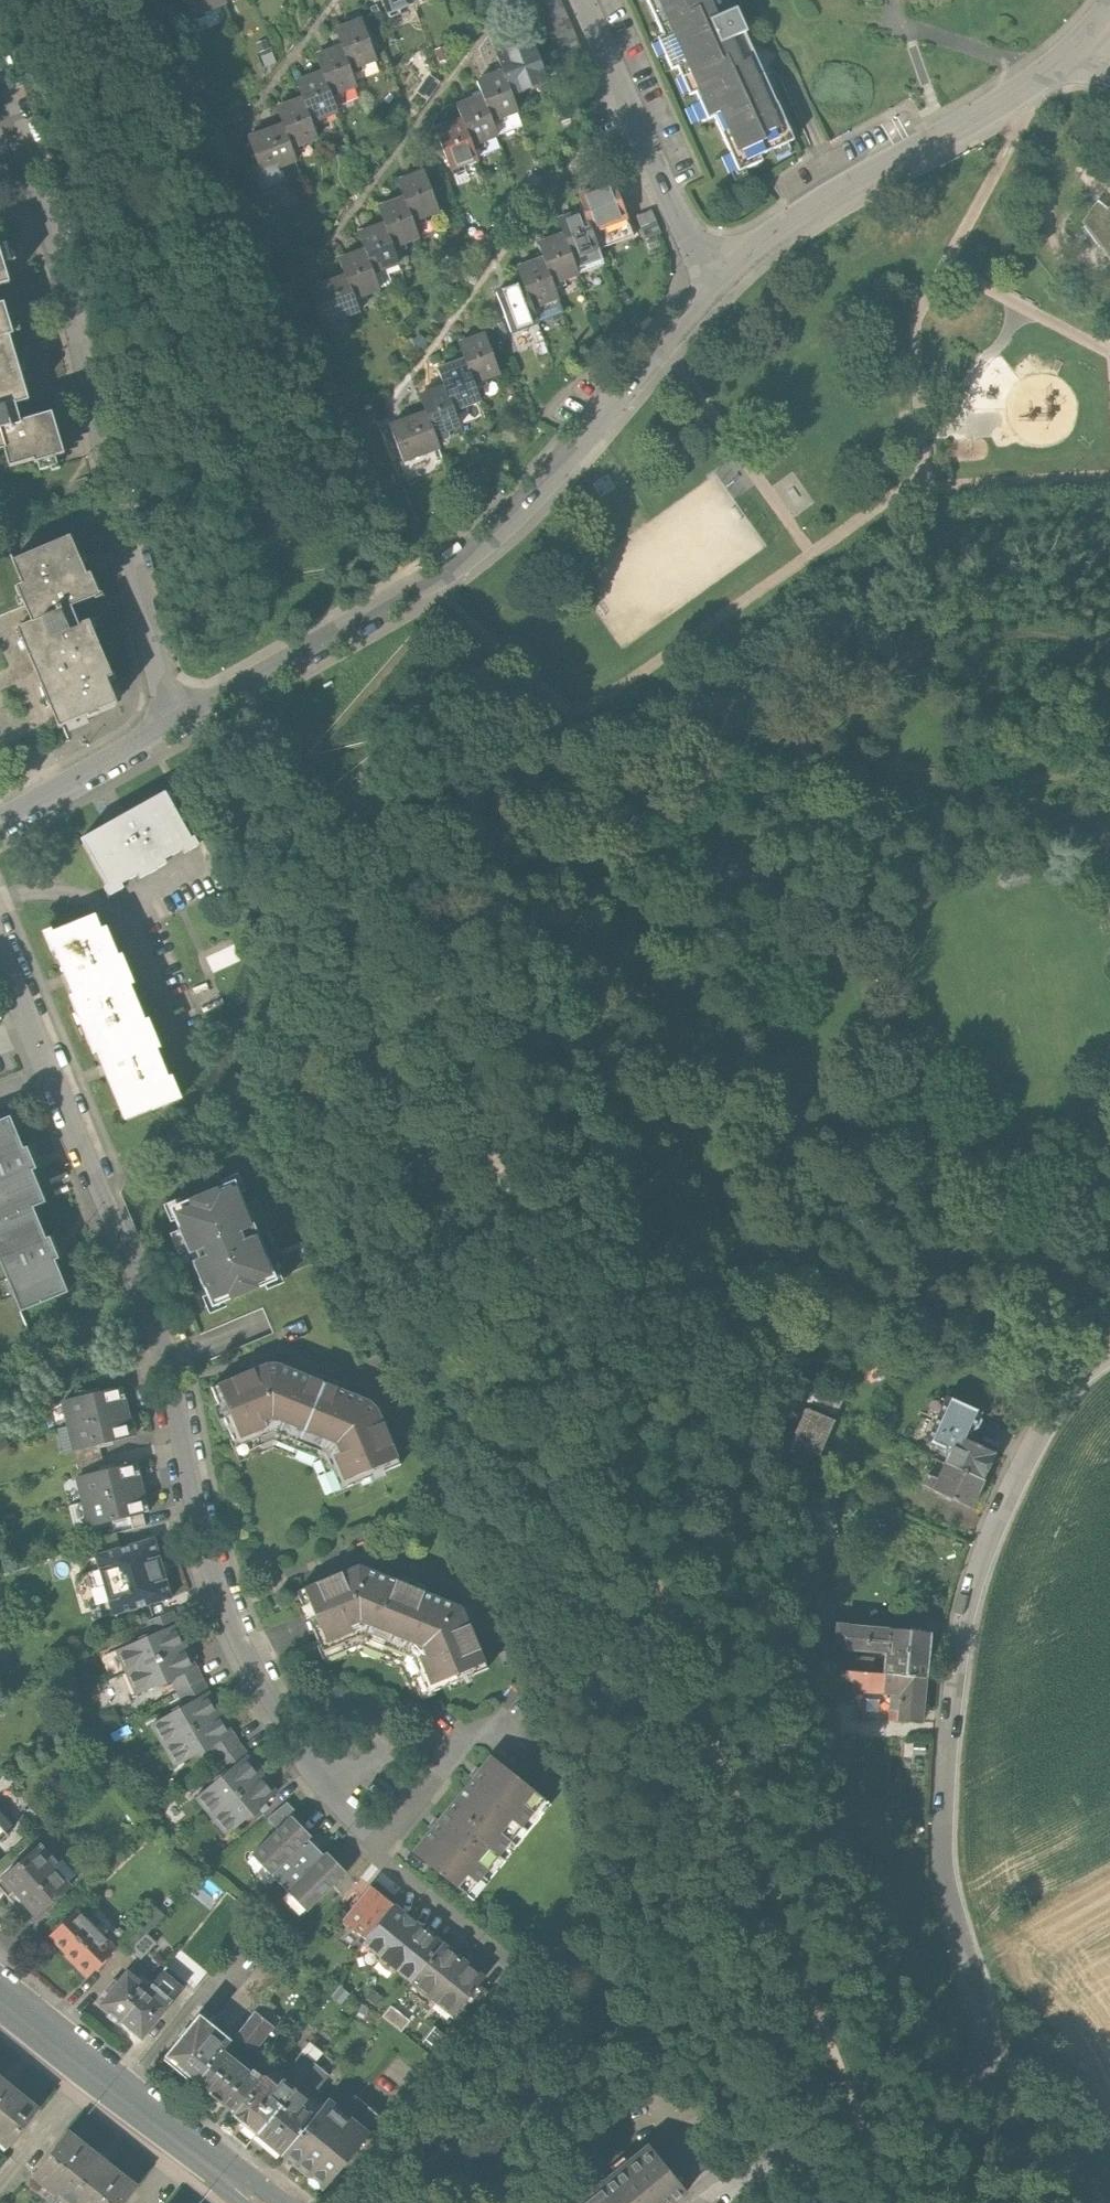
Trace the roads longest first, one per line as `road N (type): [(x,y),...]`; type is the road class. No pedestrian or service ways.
road 1 (unclassified): [(1109,1352),(1078,1370),(1054,1403),(967,1596),(941,1849),(985,2020),(982,2073),(935,2104),(751,2176),(709,2202)]
road 2 (residential): [(0,953),(154,1318),(222,1603),(310,1769),(373,1851)]
road 3 (tertiary): [(179,724),(482,549),(723,273)]
road 4 (residential): [(179,724),(0,86)]
road 5 (tertiary): [(723,273),(802,216),(1016,96),(1079,49)]
road 6 (residential): [(584,0),(680,221),(723,273)]
road 7 (secondary): [(232,2188),(0,2007)]
road 8 (residential): [(373,1851),(529,1985)]
road 9 (tertiary): [(0,824),(179,724)]

